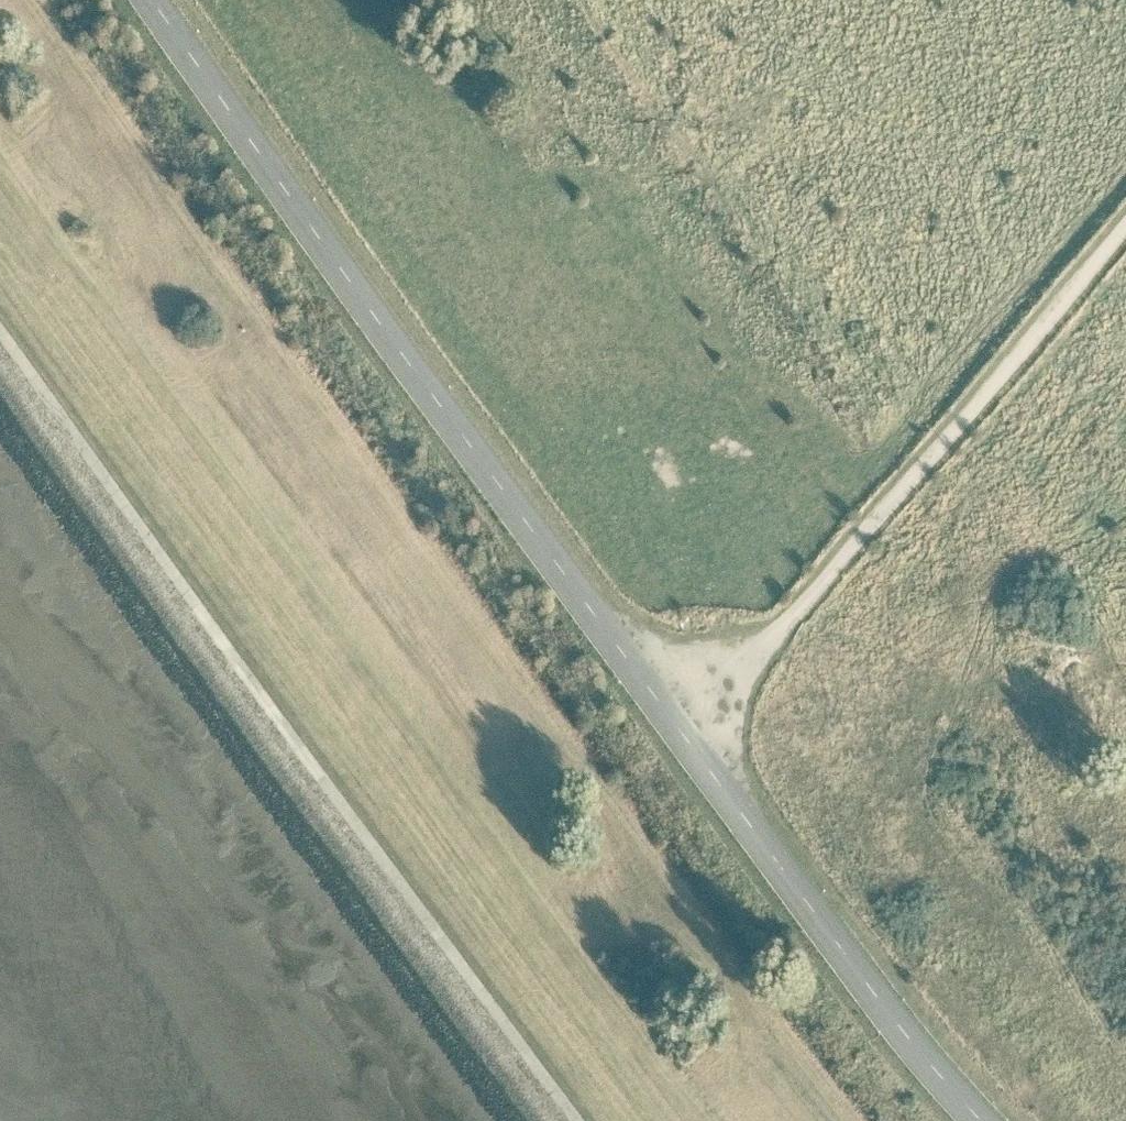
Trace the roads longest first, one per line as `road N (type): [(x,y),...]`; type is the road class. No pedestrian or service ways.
road 1 (residential): [(153,0),(543,553),(969,1120)]
road 2 (track): [(1125,239),(694,760)]

